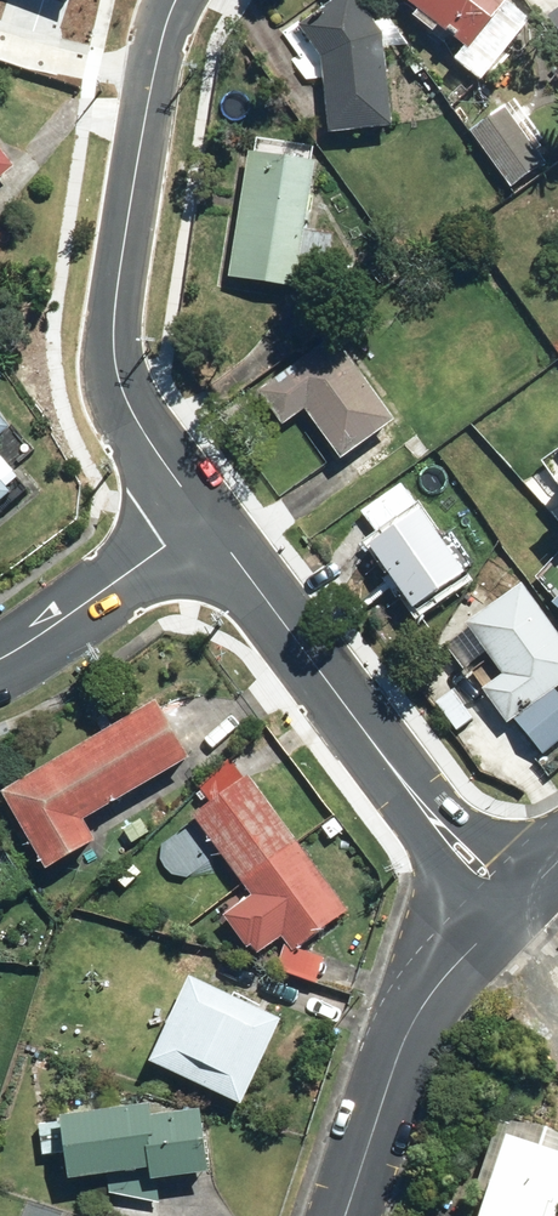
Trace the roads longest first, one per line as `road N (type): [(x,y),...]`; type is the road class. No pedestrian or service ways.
road 1 (residential): [(207,516),(141,425),(116,363),(121,263),(175,0)]
road 2 (residential): [(207,516),(511,903)]
road 3 (residential): [(511,903),(413,1017),(346,1215)]
road 4 (residential): [(0,654),(207,516)]

